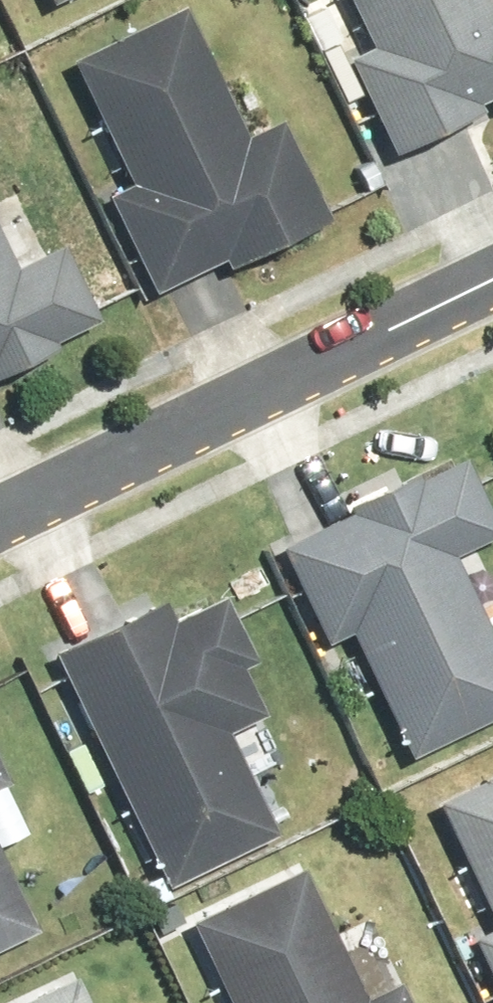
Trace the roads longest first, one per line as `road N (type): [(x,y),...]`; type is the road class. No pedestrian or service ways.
road 1 (residential): [(0,522),(492,284)]

